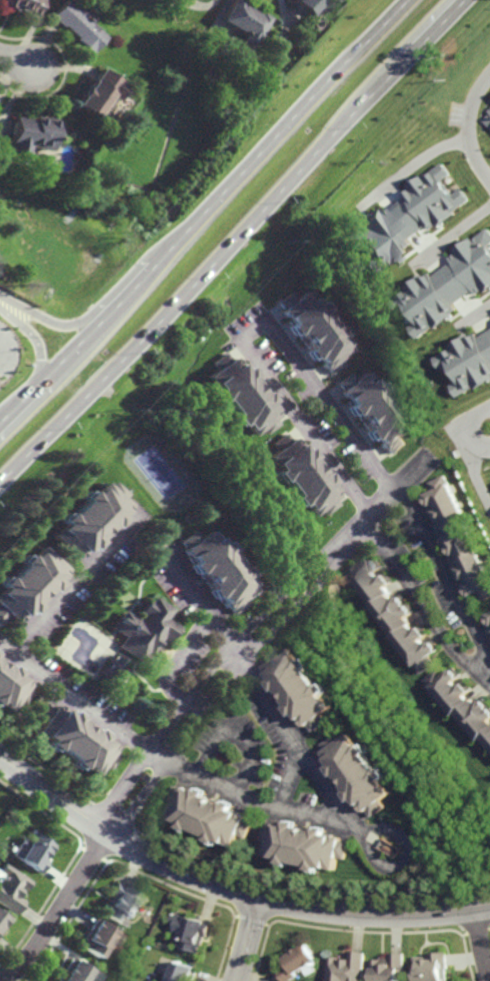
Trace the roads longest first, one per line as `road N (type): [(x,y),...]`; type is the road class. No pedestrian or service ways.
road 1 (residential): [(109,834),(127,821),(220,685),(329,572),(337,552),(319,558),(219,662),(109,811),(109,834)]
road 2 (trunk): [(0,485),(463,0)]
road 3 (trunk): [(417,0),(0,422)]
road 4 (tertiary): [(489,907),(368,915),(257,898),(141,852),(0,759)]
road 5 (residential): [(4,980),(109,834)]
road 6 (residential): [(337,552),(429,455)]

